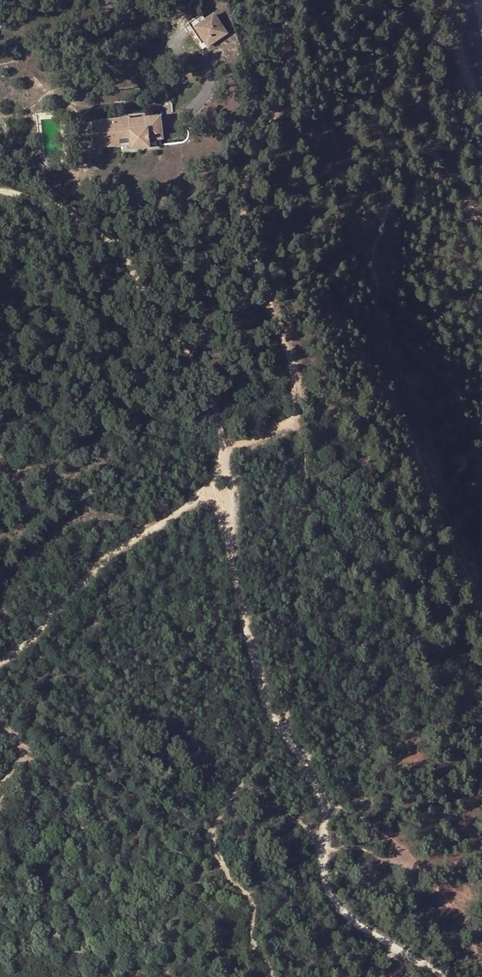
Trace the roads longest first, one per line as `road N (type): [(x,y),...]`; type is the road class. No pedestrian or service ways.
road 1 (track): [(440,976),(336,902),(320,867),(322,797),(265,702),(228,546),(233,473),(219,411),(188,343),(87,222),(61,206),(0,191)]
road 2 (track): [(228,450),(297,420),(309,359),(302,335),(273,300),(257,234),(259,177),(308,62),(301,0)]
road 3 (track): [(233,473),(84,582),(34,640),(0,659)]

